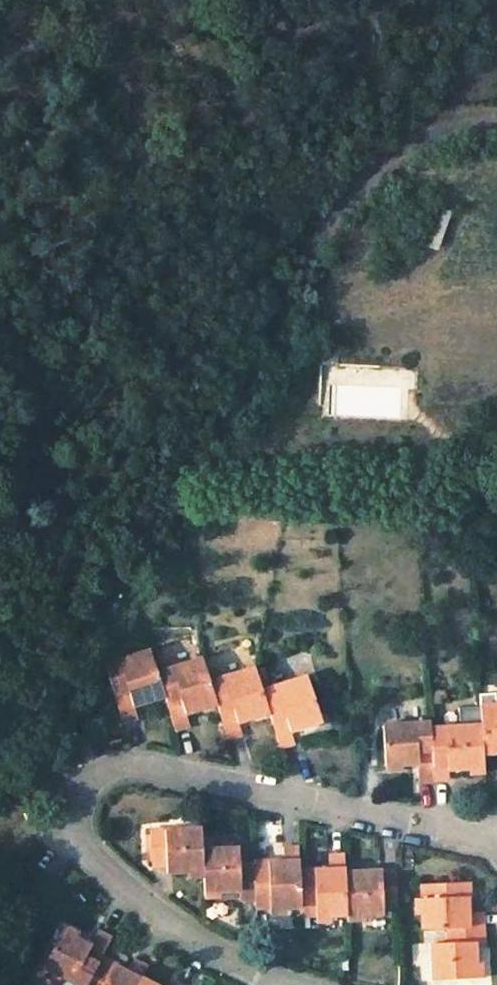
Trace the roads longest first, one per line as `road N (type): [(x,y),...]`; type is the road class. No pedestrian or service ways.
road 1 (residential): [(496,839),(120,769),(81,808),(82,860),(193,953),(268,984)]

